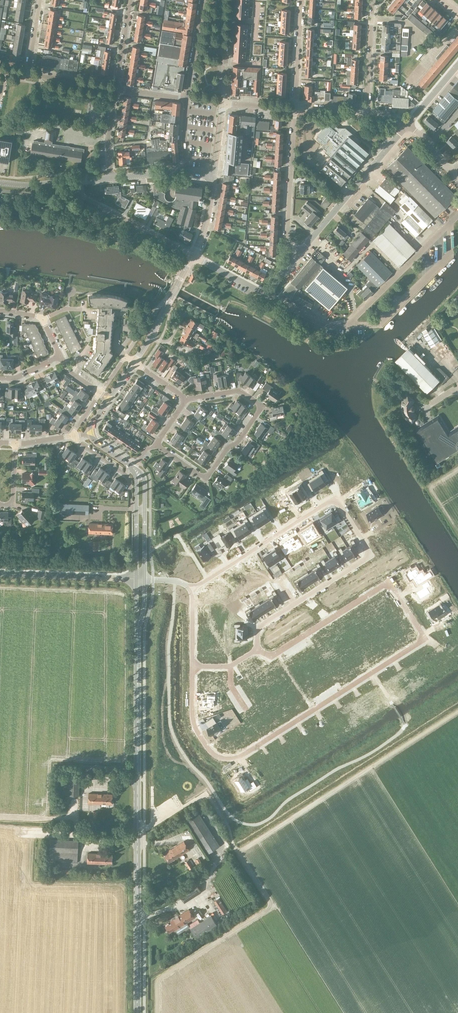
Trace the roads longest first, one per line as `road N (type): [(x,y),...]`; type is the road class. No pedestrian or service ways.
road 1 (residential): [(257,649),(271,656),(389,582),(425,639),(232,758),(213,754),(196,729),(192,666)]
road 2 (secondary): [(137,1012),(138,627)]
road 3 (residential): [(192,588),(335,498),(372,555)]
road 4 (residential): [(155,445),(204,478),(262,406),(239,391),(187,398)]
road 5 (residential): [(203,0),(187,99),(116,89)]
road 6 (unclassified): [(300,252),(407,125)]
road 7 (unclassified): [(450,223),(450,254),(402,302),(379,325),(346,326)]
road 8 (residential): [(257,649),(257,628),(372,555)]
road 9 (residential): [(300,252),(287,237),(295,108)]
road 10 (unclassified): [(346,326),(450,223)]
road 11 (residential): [(192,256),(81,196),(77,181)]

